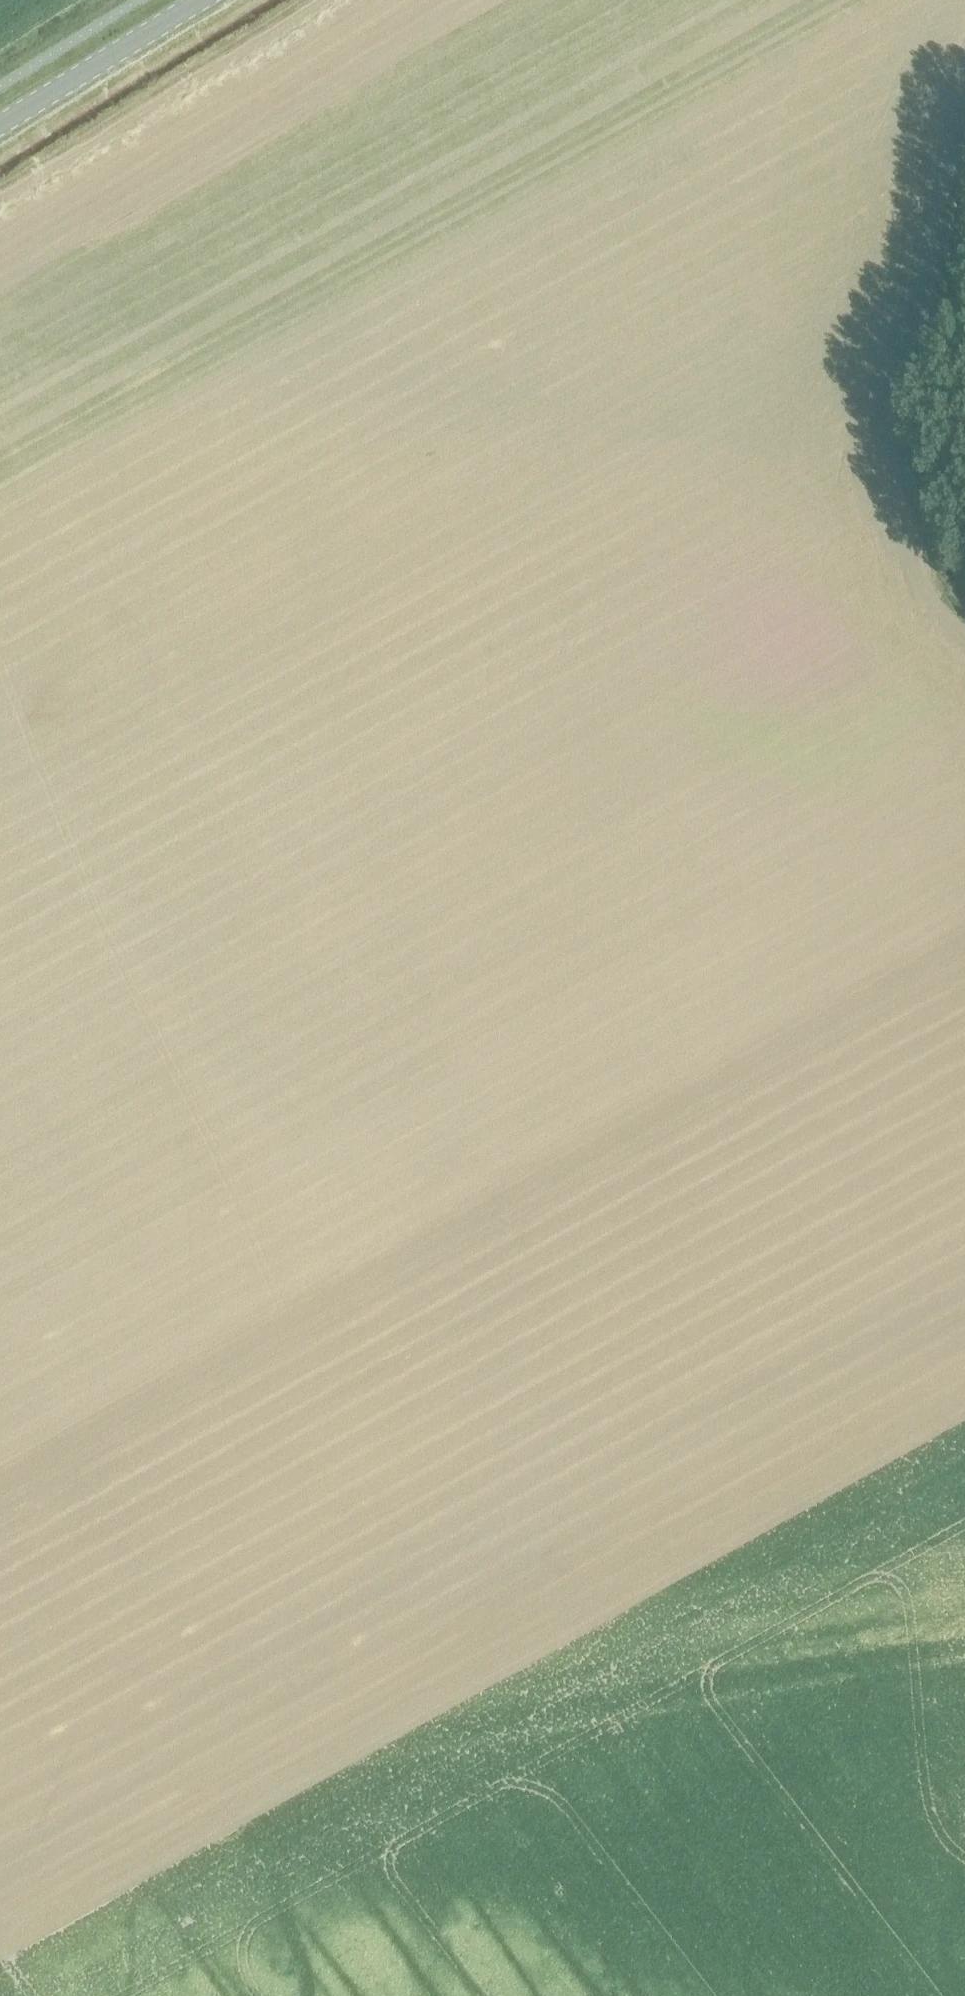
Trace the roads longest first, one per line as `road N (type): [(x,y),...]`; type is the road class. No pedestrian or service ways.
road 1 (secondary): [(0,145),(242,0)]

